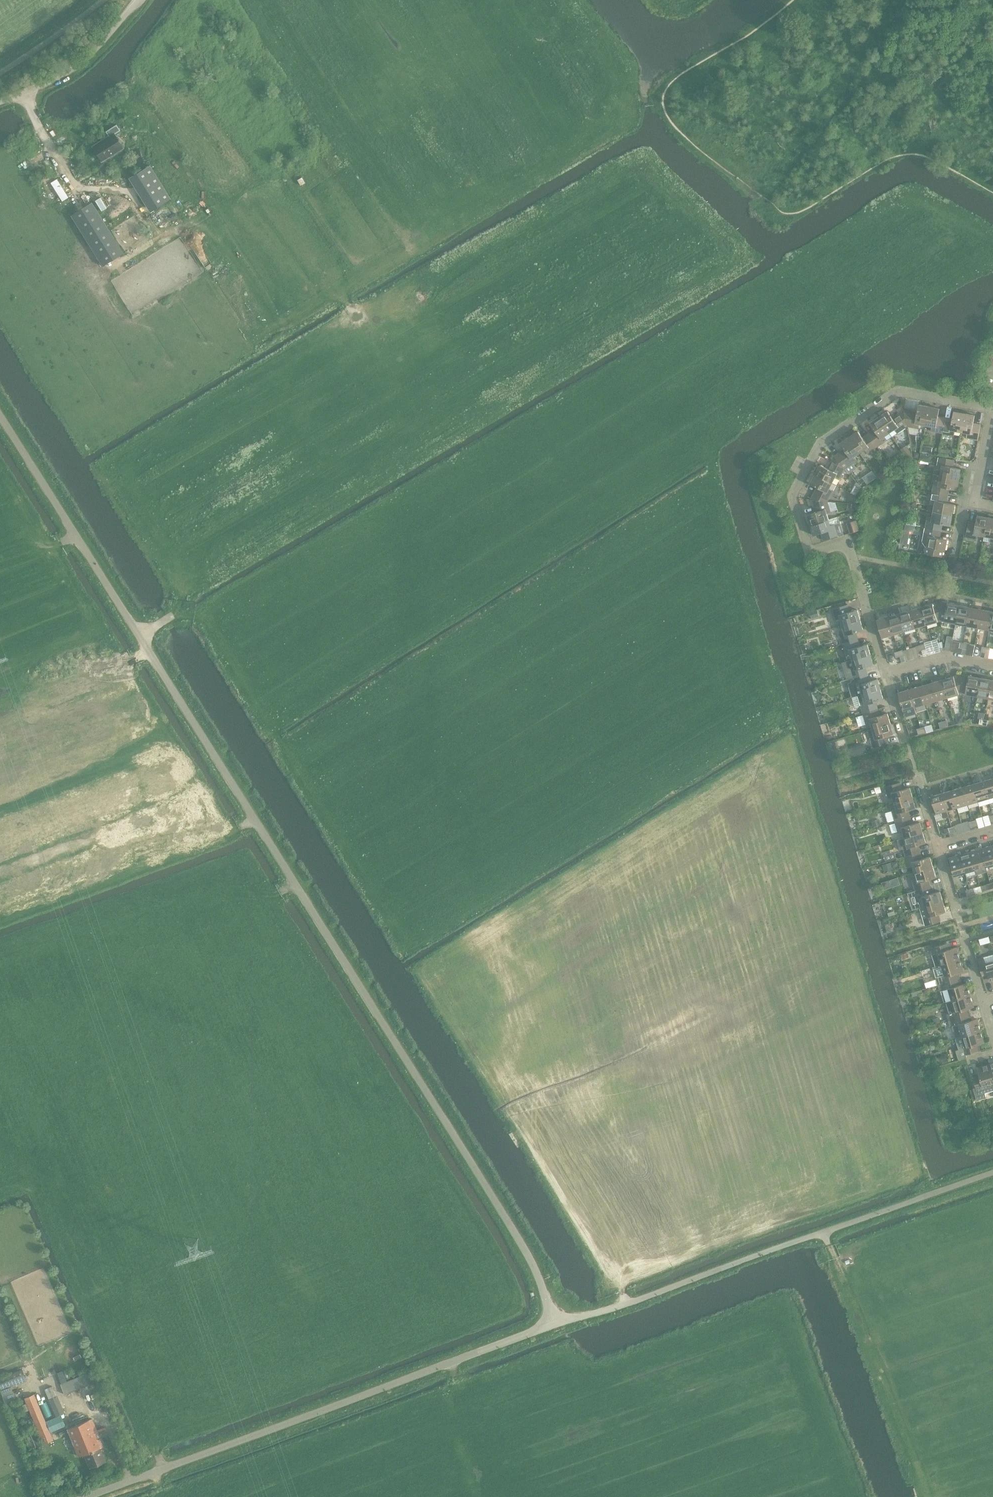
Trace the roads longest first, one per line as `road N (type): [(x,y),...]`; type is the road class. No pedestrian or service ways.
road 1 (unclassified): [(553,1327),(538,1280),(376,1013),(0,415)]
road 2 (unclassified): [(87,1496),(553,1327)]
road 3 (residential): [(887,675),(846,543),(811,555),(792,496),(819,442),(899,393),(992,409)]
road 4 (unclassified): [(992,1174),(553,1327)]
road 5 (unclassified): [(0,103),(85,60),(141,0)]
road 6 (residential): [(983,1001),(938,847)]

